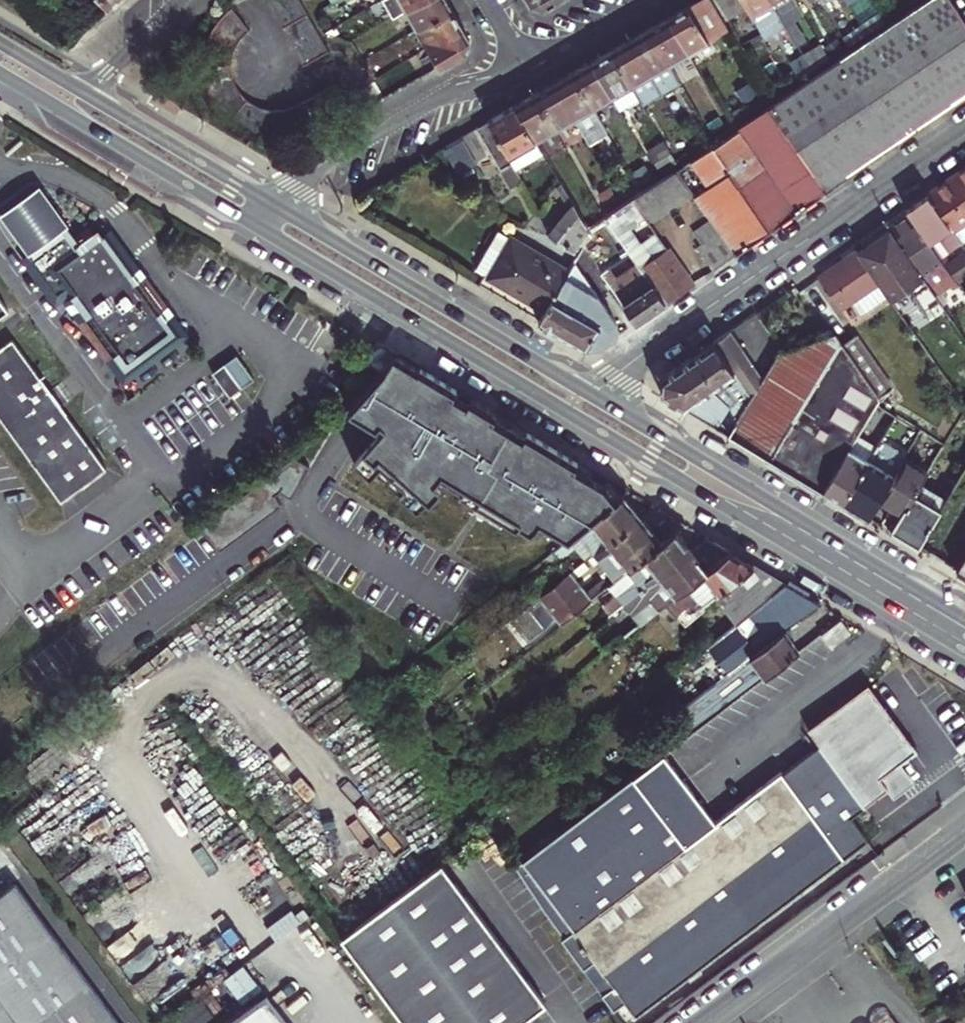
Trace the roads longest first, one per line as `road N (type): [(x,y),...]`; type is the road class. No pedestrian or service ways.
road 1 (primary): [(268,234),(964,649)]
road 2 (residential): [(595,395),(964,132)]
road 3 (primary): [(964,620),(595,395)]
road 4 (primary): [(595,395),(283,209)]
road 5 (tertiary): [(705,1022),(964,828)]
road 6 (primary): [(0,73),(268,234)]
road 7 (residential): [(283,209),(316,171),(434,101),(524,68)]
road 8 (primary): [(283,209),(85,92)]
road 9 (residential): [(524,68),(643,0)]
road 10 (residential): [(180,0),(85,92)]

